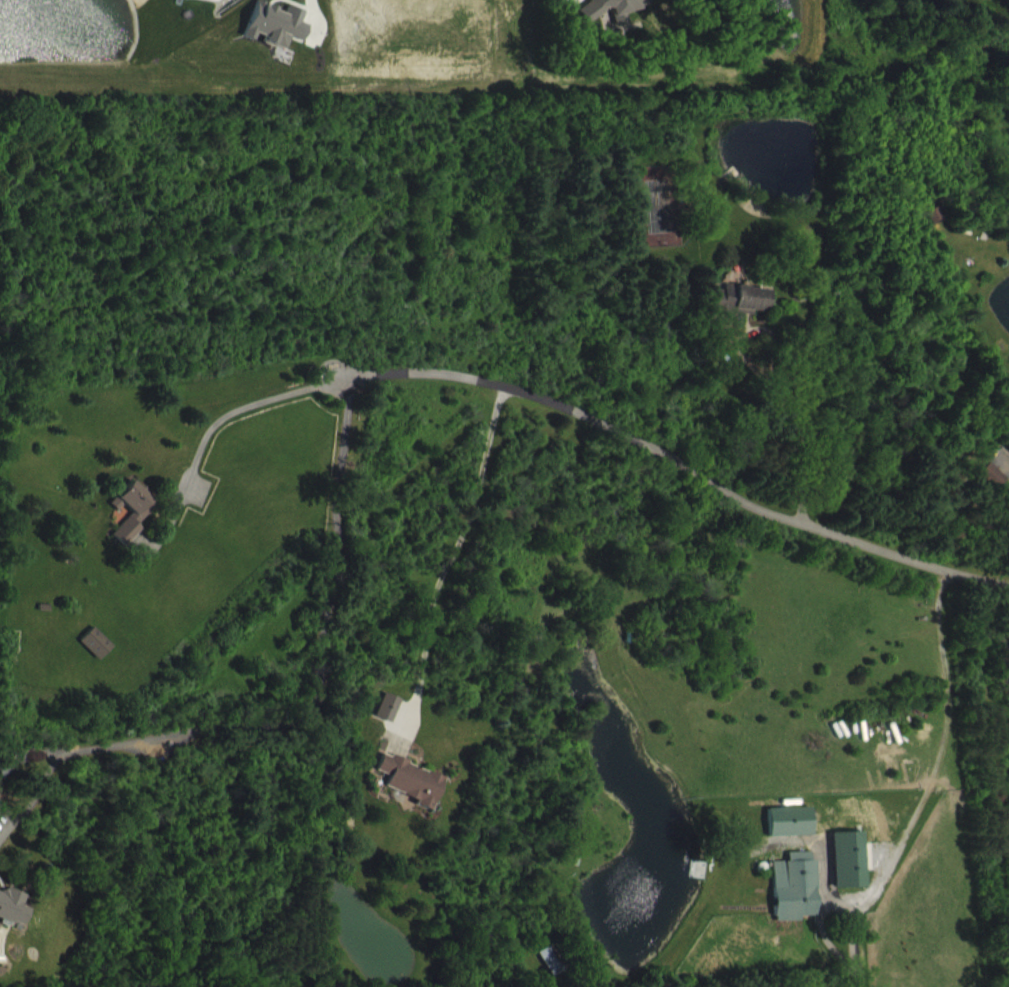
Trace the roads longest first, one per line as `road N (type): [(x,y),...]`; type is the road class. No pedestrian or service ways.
road 1 (residential): [(1008,584),(751,504),(680,460),(506,385),(419,370),(334,377)]

